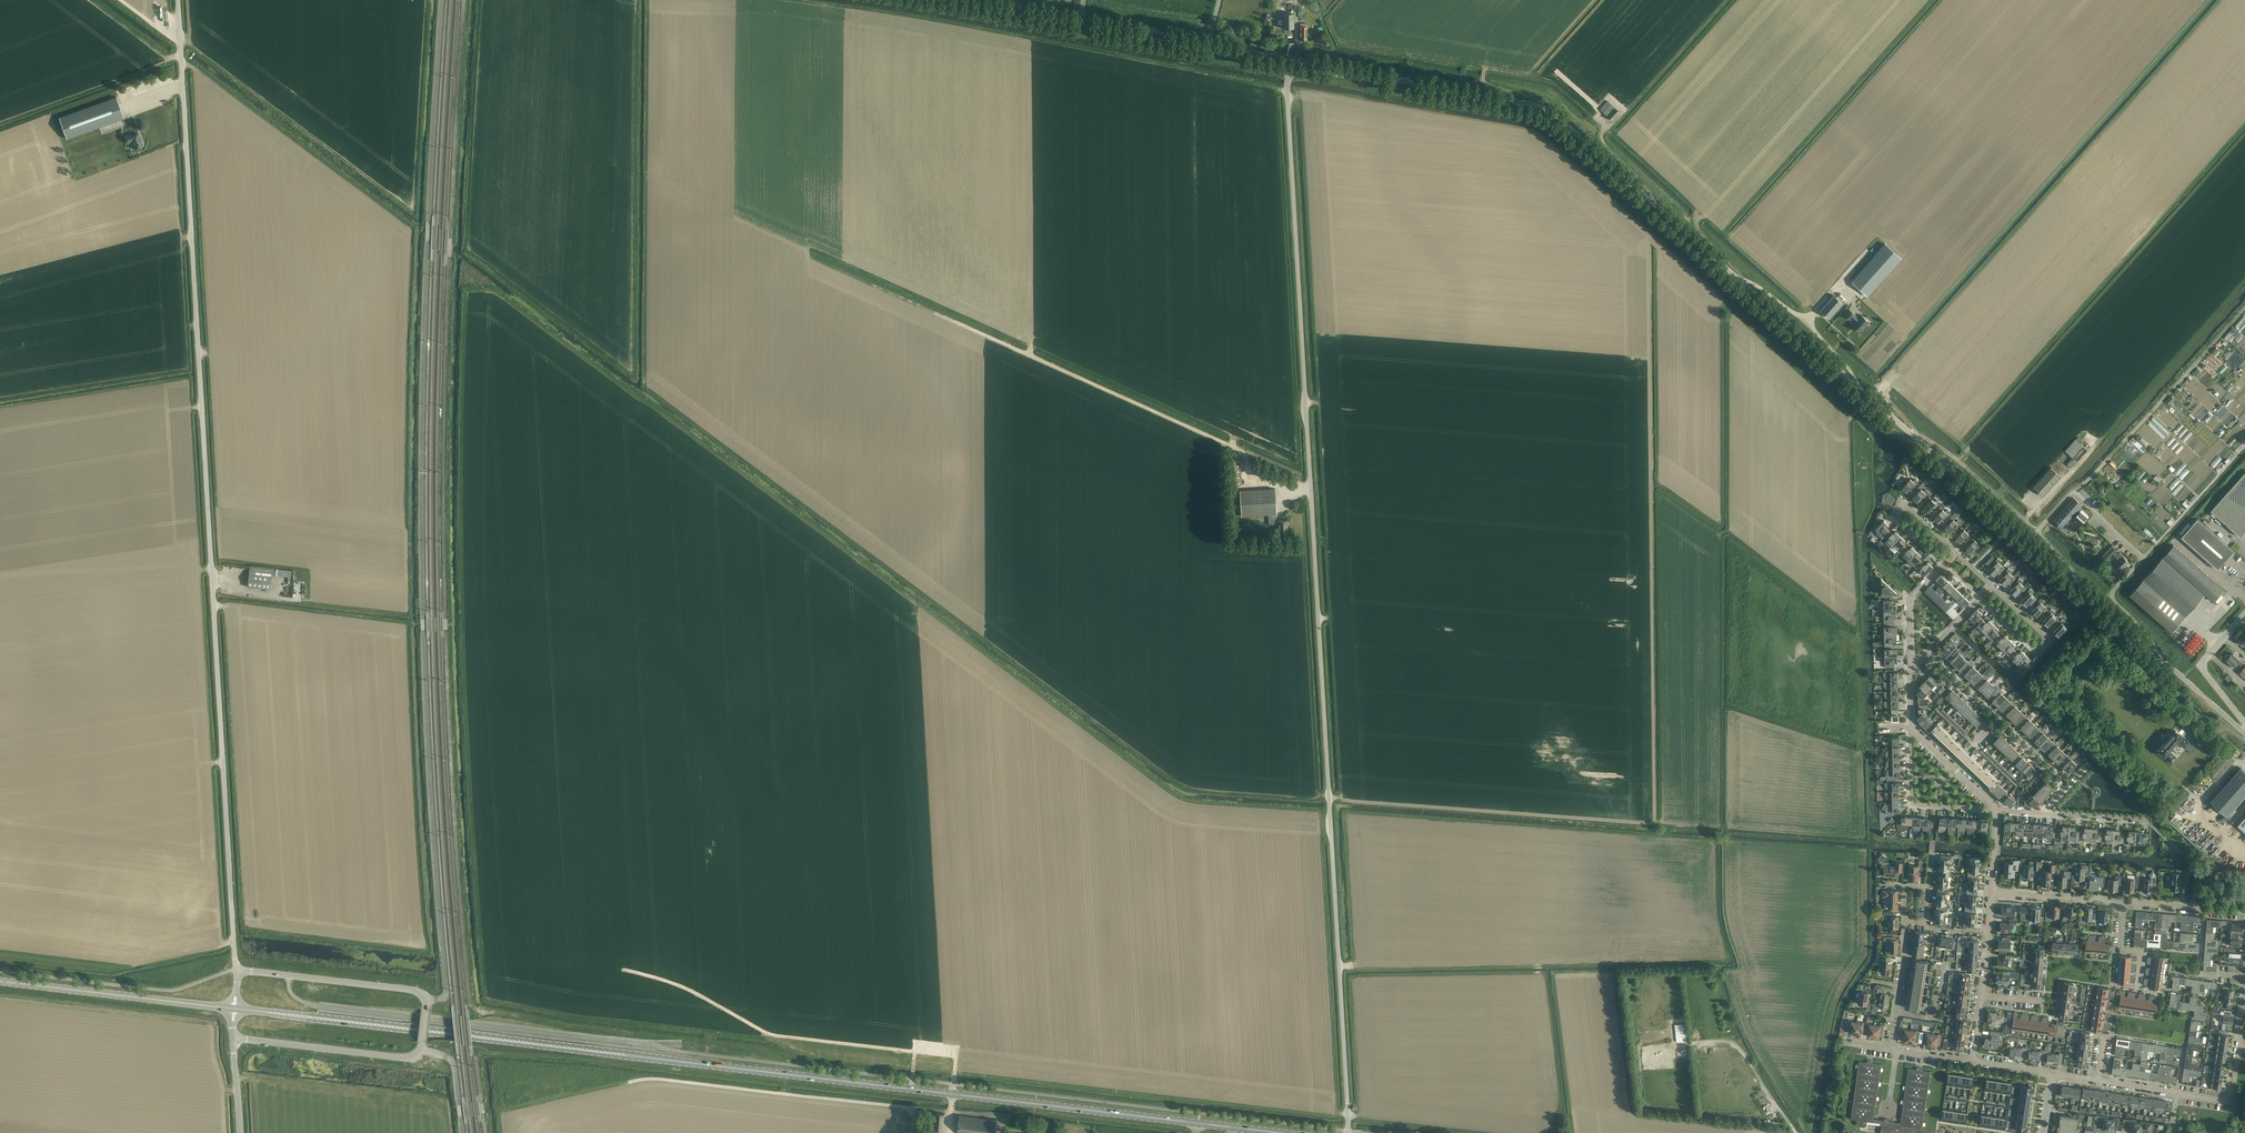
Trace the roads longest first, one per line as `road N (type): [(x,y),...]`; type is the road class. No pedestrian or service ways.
road 1 (tertiary): [(2244,734),(1550,110),(1382,76)]
road 2 (unclassified): [(236,970),(178,0)]
road 3 (primary): [(608,1053),(1281,1132)]
road 4 (unclassified): [(1311,489),(1349,1132)]
road 5 (track): [(446,630),(471,1004),(641,1036),(650,1046)]
road 6 (track): [(773,243),(1239,450)]
road 7 (track): [(500,1132),(498,1112),(652,1078),(905,1107),(912,1132)]
road 8 (unclassified): [(234,1038),(412,1058),(421,1049),(426,1008),(412,990),(236,970)]
road 9 (unclassified): [(1311,489),(1289,71)]
road 10 (track): [(1859,750),(1850,419),(1863,409),(1921,442)]
road 11 (primary): [(608,1053),(235,1009)]
road 12 (track): [(450,257),(446,618)]
road 13 (track): [(915,1052),(774,1035),(688,989),(627,970)]
road 14 (track): [(465,0),(450,237)]
road 15 (primary): [(235,1009),(0,981)]
road 16 (tertiary): [(1209,44),(983,0)]
road 17 (track): [(641,1062),(482,1053),(482,1102)]
road 18 (tertiary): [(1382,76),(1209,44)]
road 19 (residential): [(1981,597),(2039,651),(2049,641),(1992,586)]
road 20 (track): [(1796,1132),(1736,1043),(1676,1045)]
road 21 (residential): [(1911,728),(1911,805),(1997,810)]
road 22 (residential): [(1955,551),(1902,502),(1896,516),(1944,562)]
road 23 (track): [(2026,521),(1951,454),(1911,433)]
road 24 (unclassified): [(2244,723),(2202,668),(2244,614)]
road 25 (track): [(1536,104),(1470,78),(1406,80)]
road 26 (residential): [(2124,902),(1991,892)]

